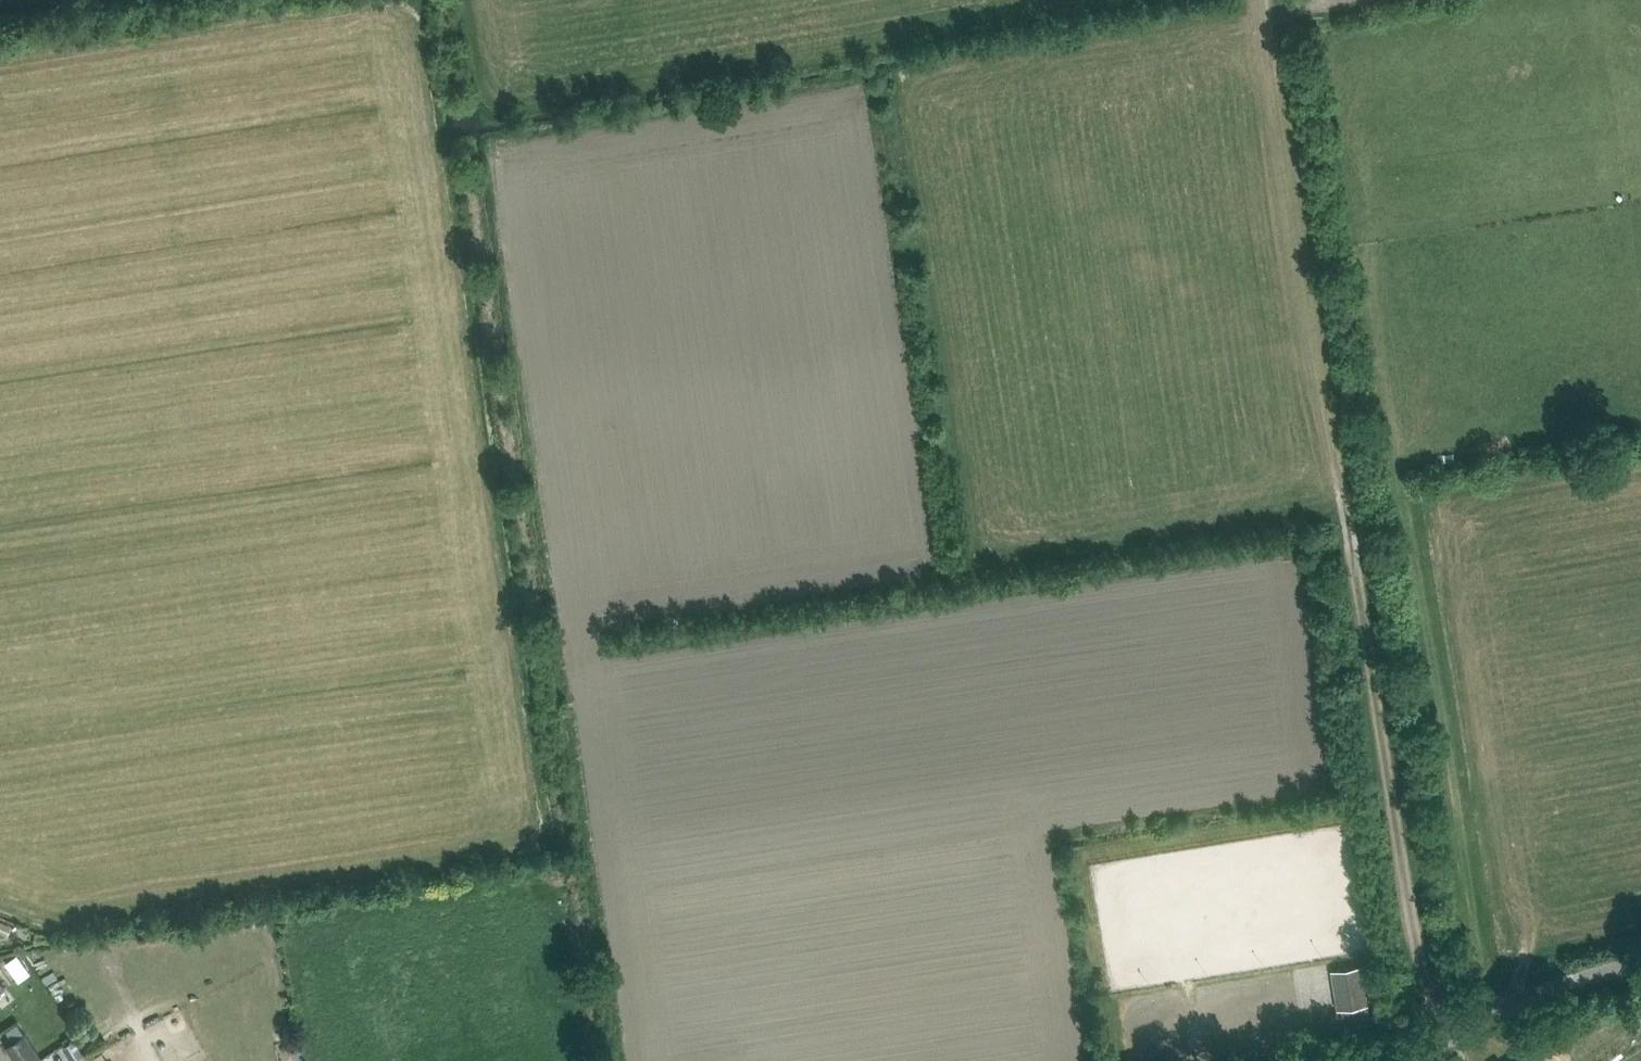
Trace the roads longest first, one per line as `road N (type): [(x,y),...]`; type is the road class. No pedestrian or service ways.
road 1 (unclassified): [(1418,1060),(1477,1017),(1640,962)]

